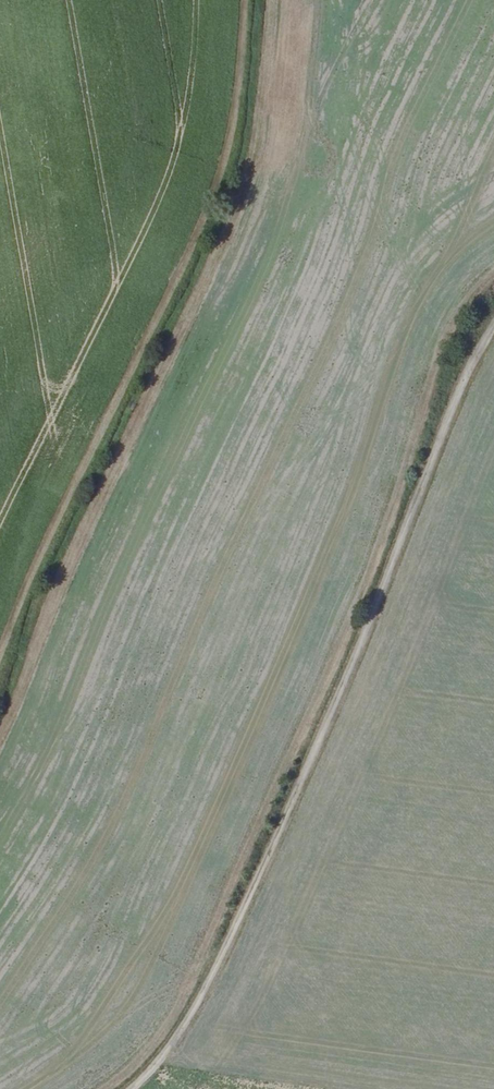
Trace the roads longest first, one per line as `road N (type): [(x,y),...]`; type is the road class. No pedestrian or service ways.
road 1 (track): [(134,1088),(212,981),(493,331)]
road 2 (track): [(245,0),(219,190),(197,251),(35,574),(0,678)]

